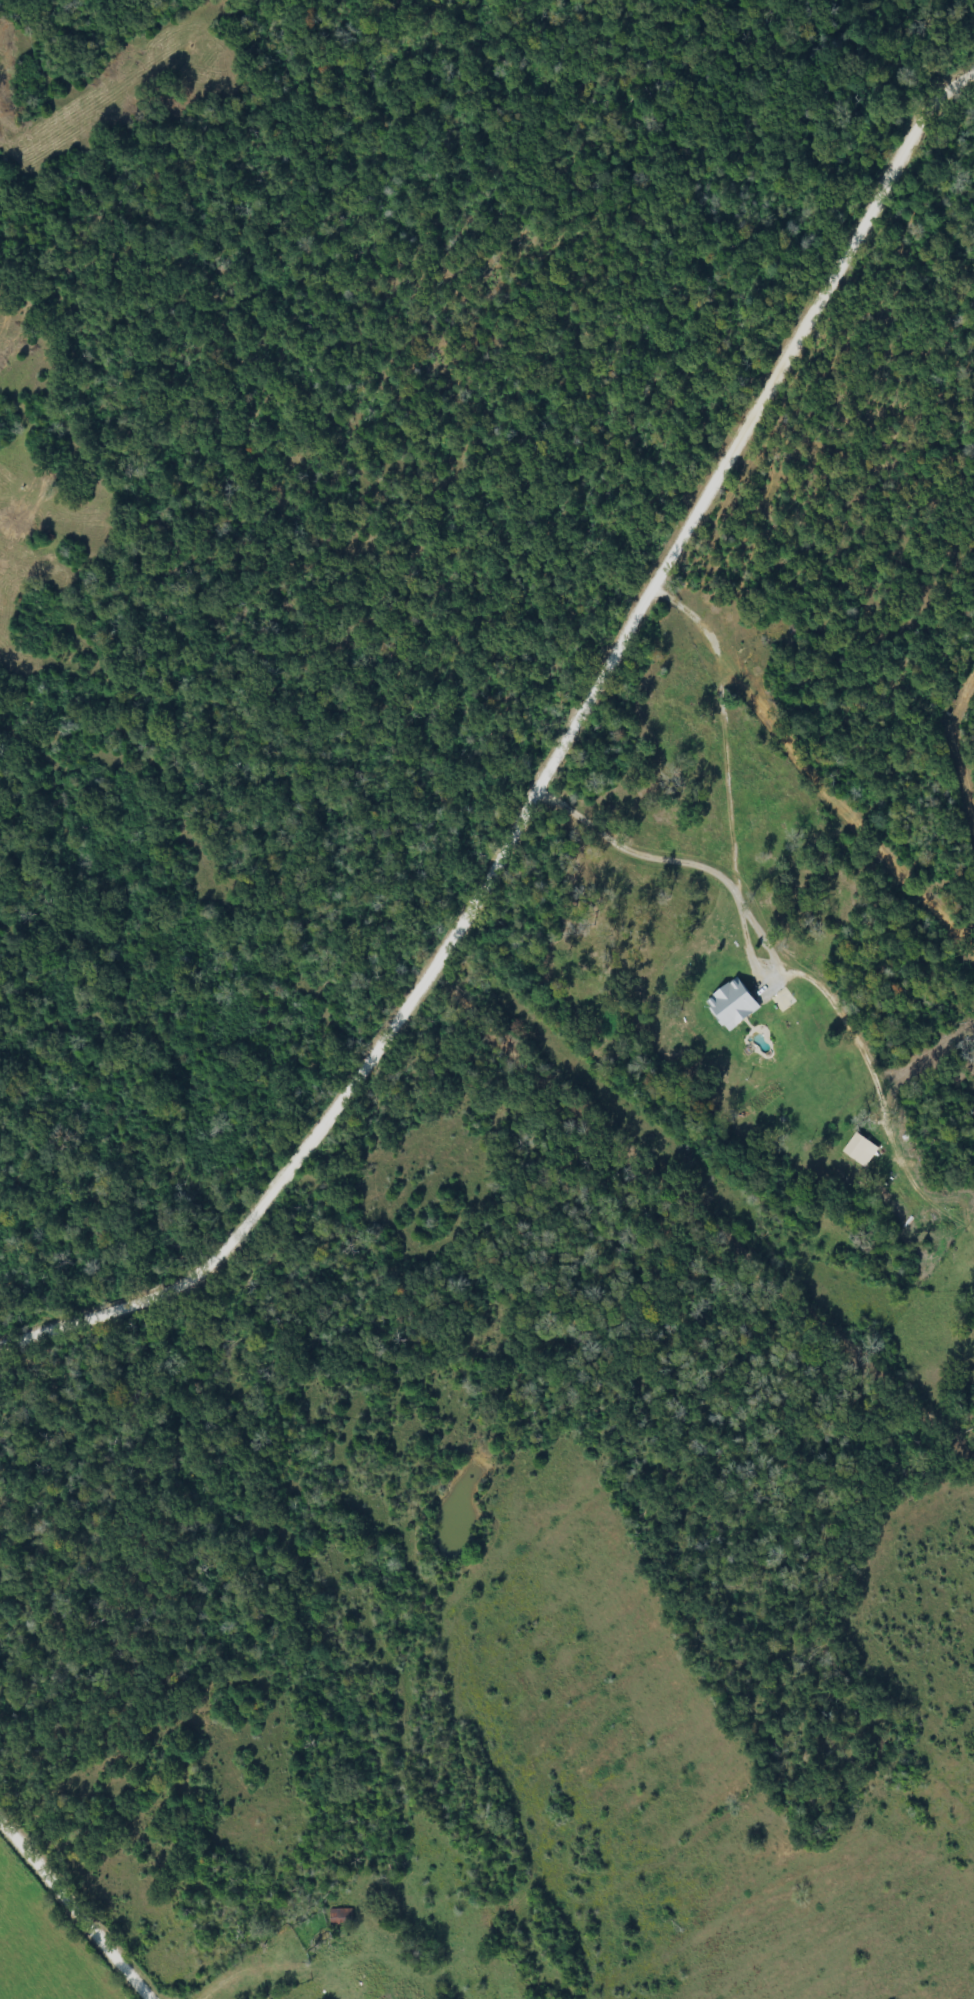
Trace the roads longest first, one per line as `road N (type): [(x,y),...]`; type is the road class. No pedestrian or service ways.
road 1 (residential): [(0,1342),(235,1228),(388,1028),(909,151),(973,111)]
road 2 (residential): [(131,1998),(0,1818)]

